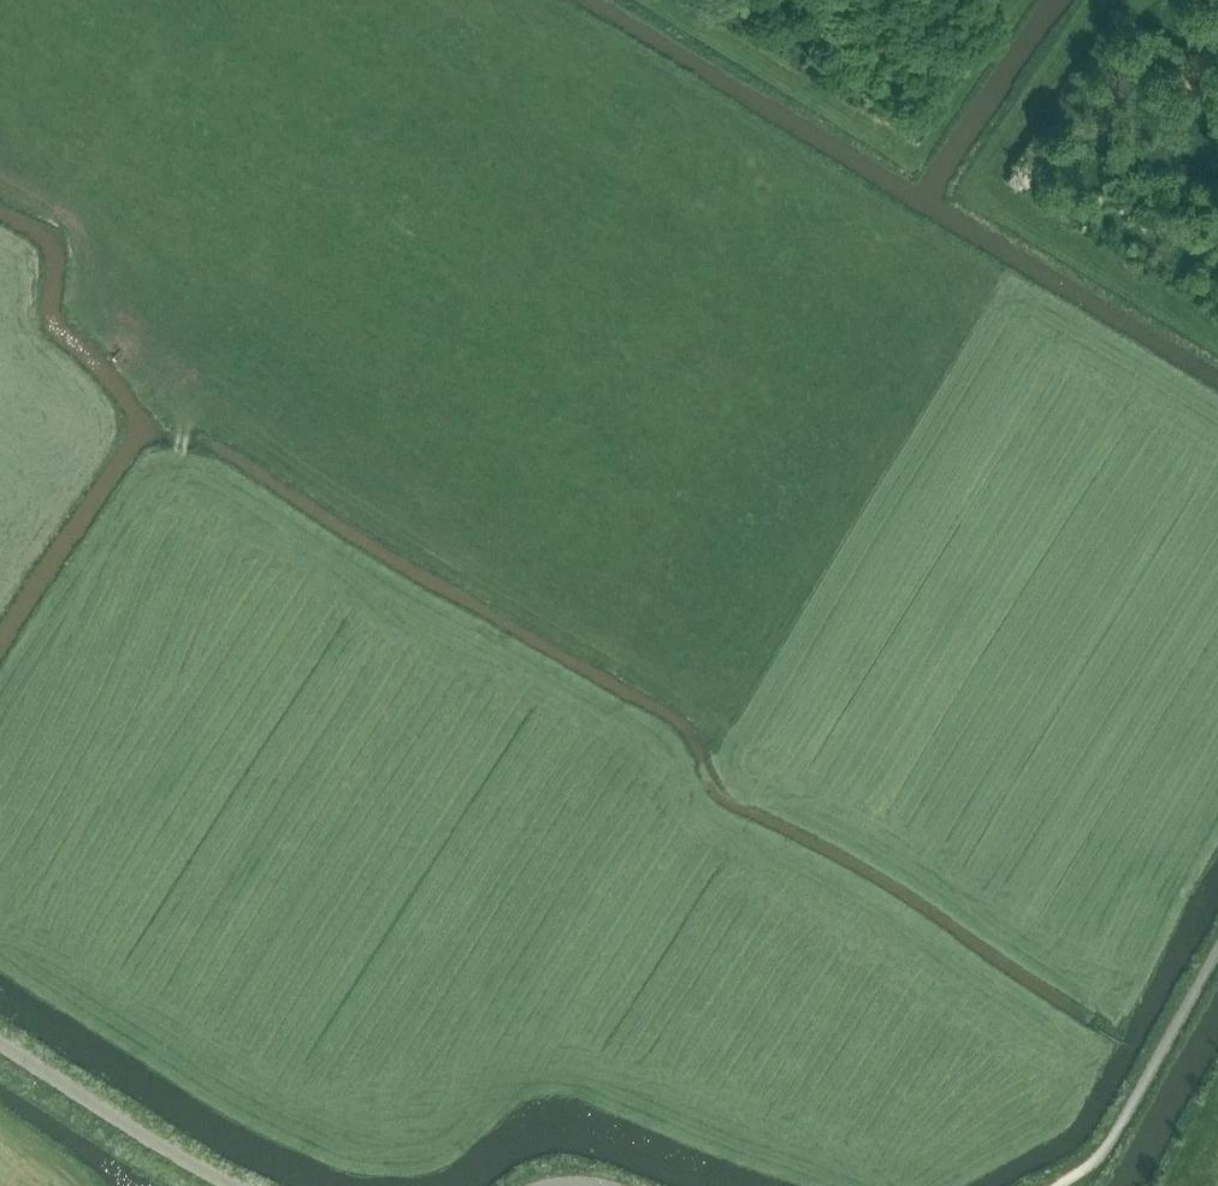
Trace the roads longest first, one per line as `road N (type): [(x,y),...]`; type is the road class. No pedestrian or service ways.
road 1 (unclassified): [(234,1185),(0,1042)]

